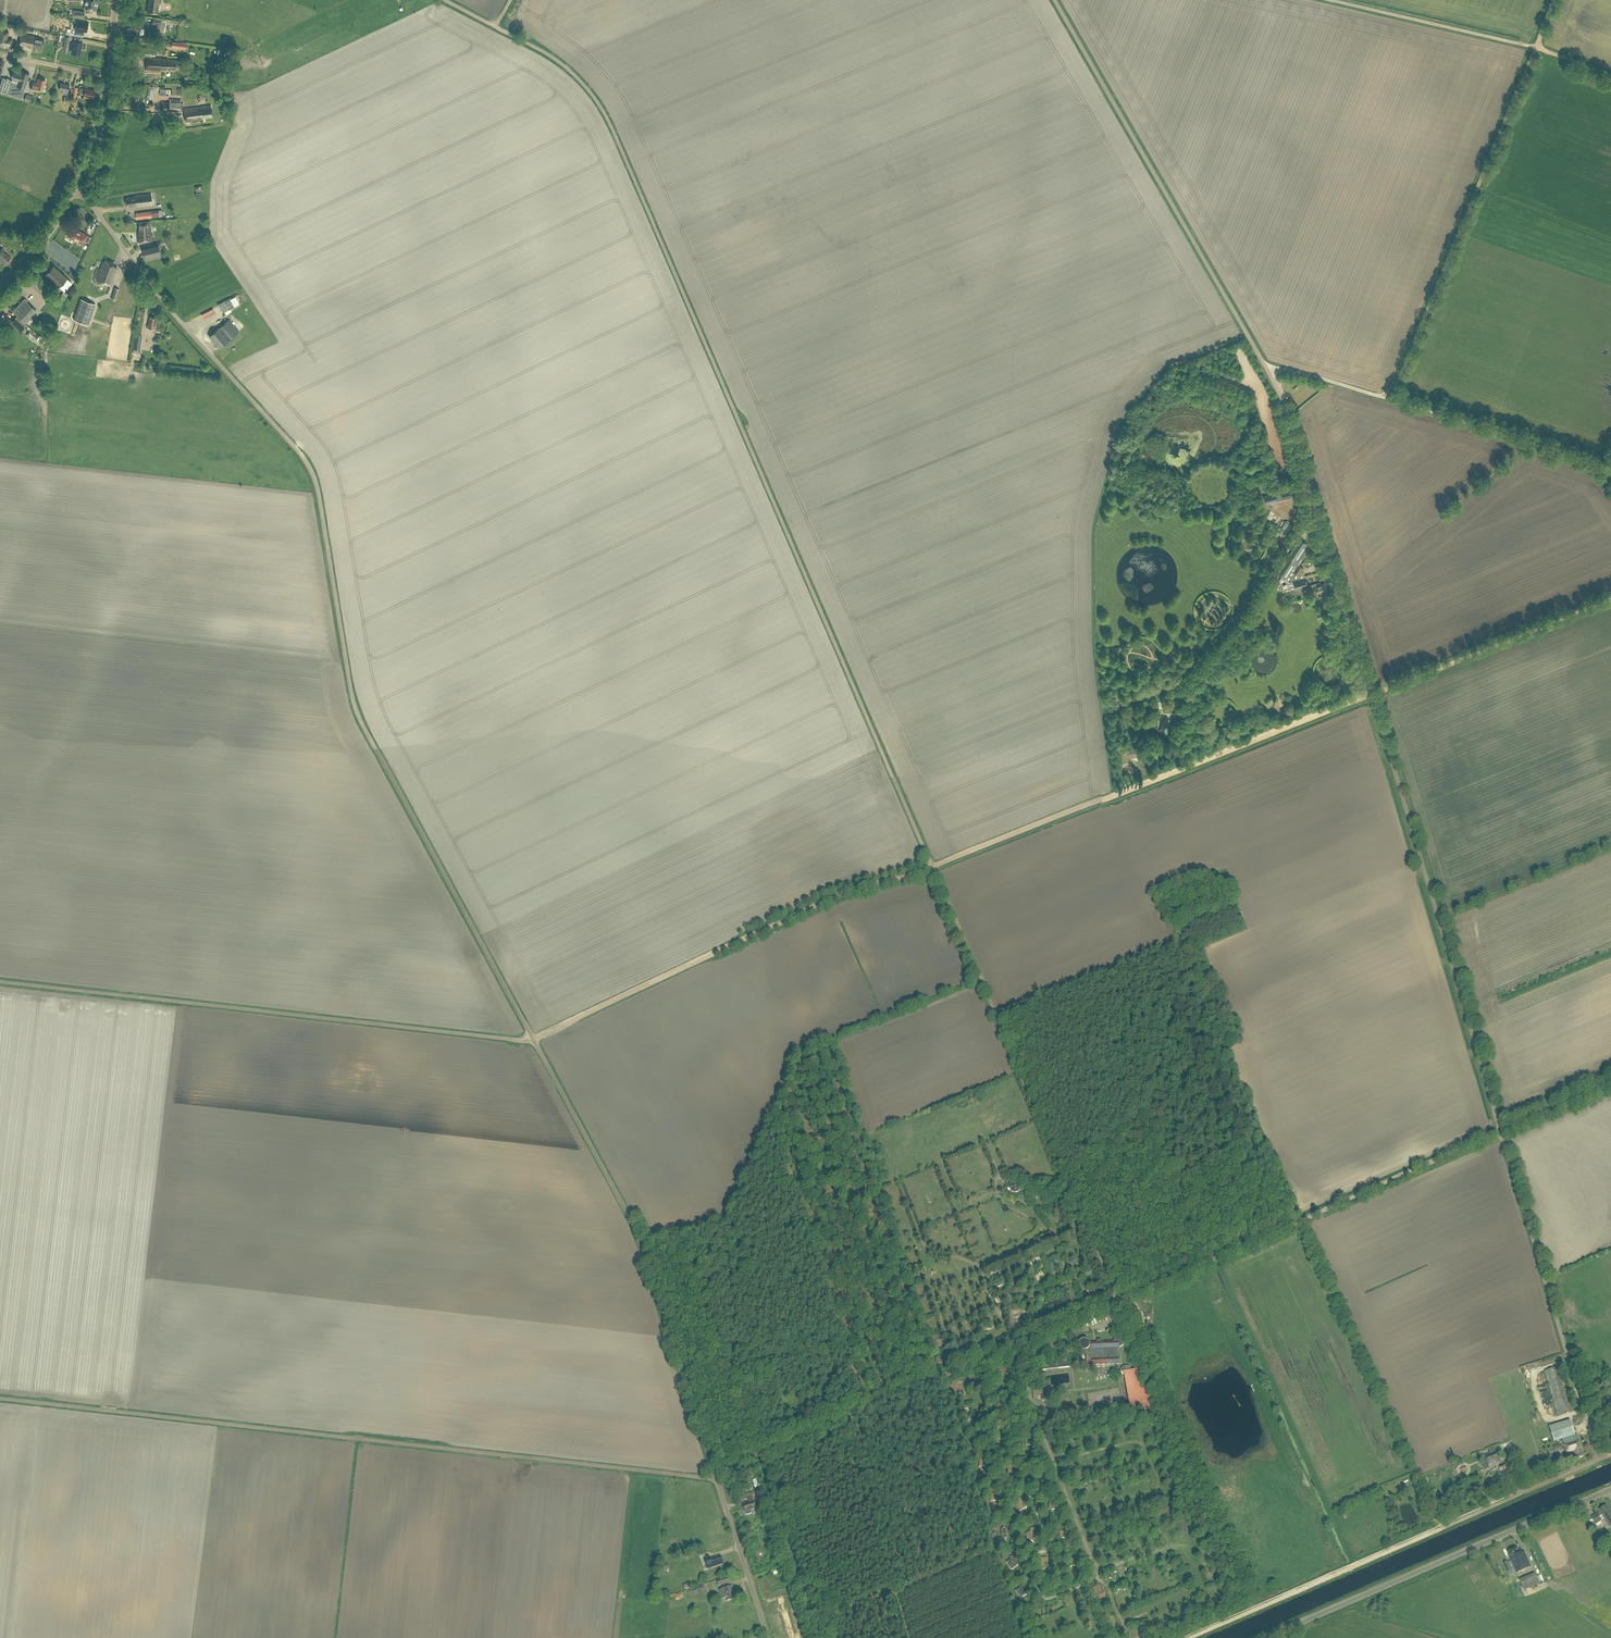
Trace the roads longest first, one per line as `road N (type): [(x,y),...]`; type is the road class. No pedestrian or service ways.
road 1 (unclassified): [(1598,1460),(1277,384),(1055,0)]
road 2 (track): [(533,1040),(817,905),(933,869),(1610,599)]
road 3 (unclassified): [(933,869),(606,117),(552,56),(445,0)]
road 4 (track): [(933,869),(1118,1300),(1610,1086)]
road 5 (unclassified): [(533,1040),(358,718),(308,466),(73,190)]
road 6 (unclassified): [(715,1474),(0,1399)]
road 7 (unclassified): [(533,1040),(0,982)]
road 8 (unclassified): [(715,1474),(638,1236),(533,1040)]
road 9 (unclassified): [(715,1474),(1118,1300)]
road 10 (track): [(1555,0),(1399,383),(1381,397)]
road 11 (tertiary): [(1266,1637),(1610,1491)]
road 12 (track): [(1610,469),(1269,370)]
road 13 (track): [(1192,1637),(1517,1495)]
road 14 (unclassified): [(1537,48),(1329,0)]
road 15 (unclassified): [(768,1637),(715,1474)]
road 16 (tertiary): [(0,283),(45,239),(73,190)]

